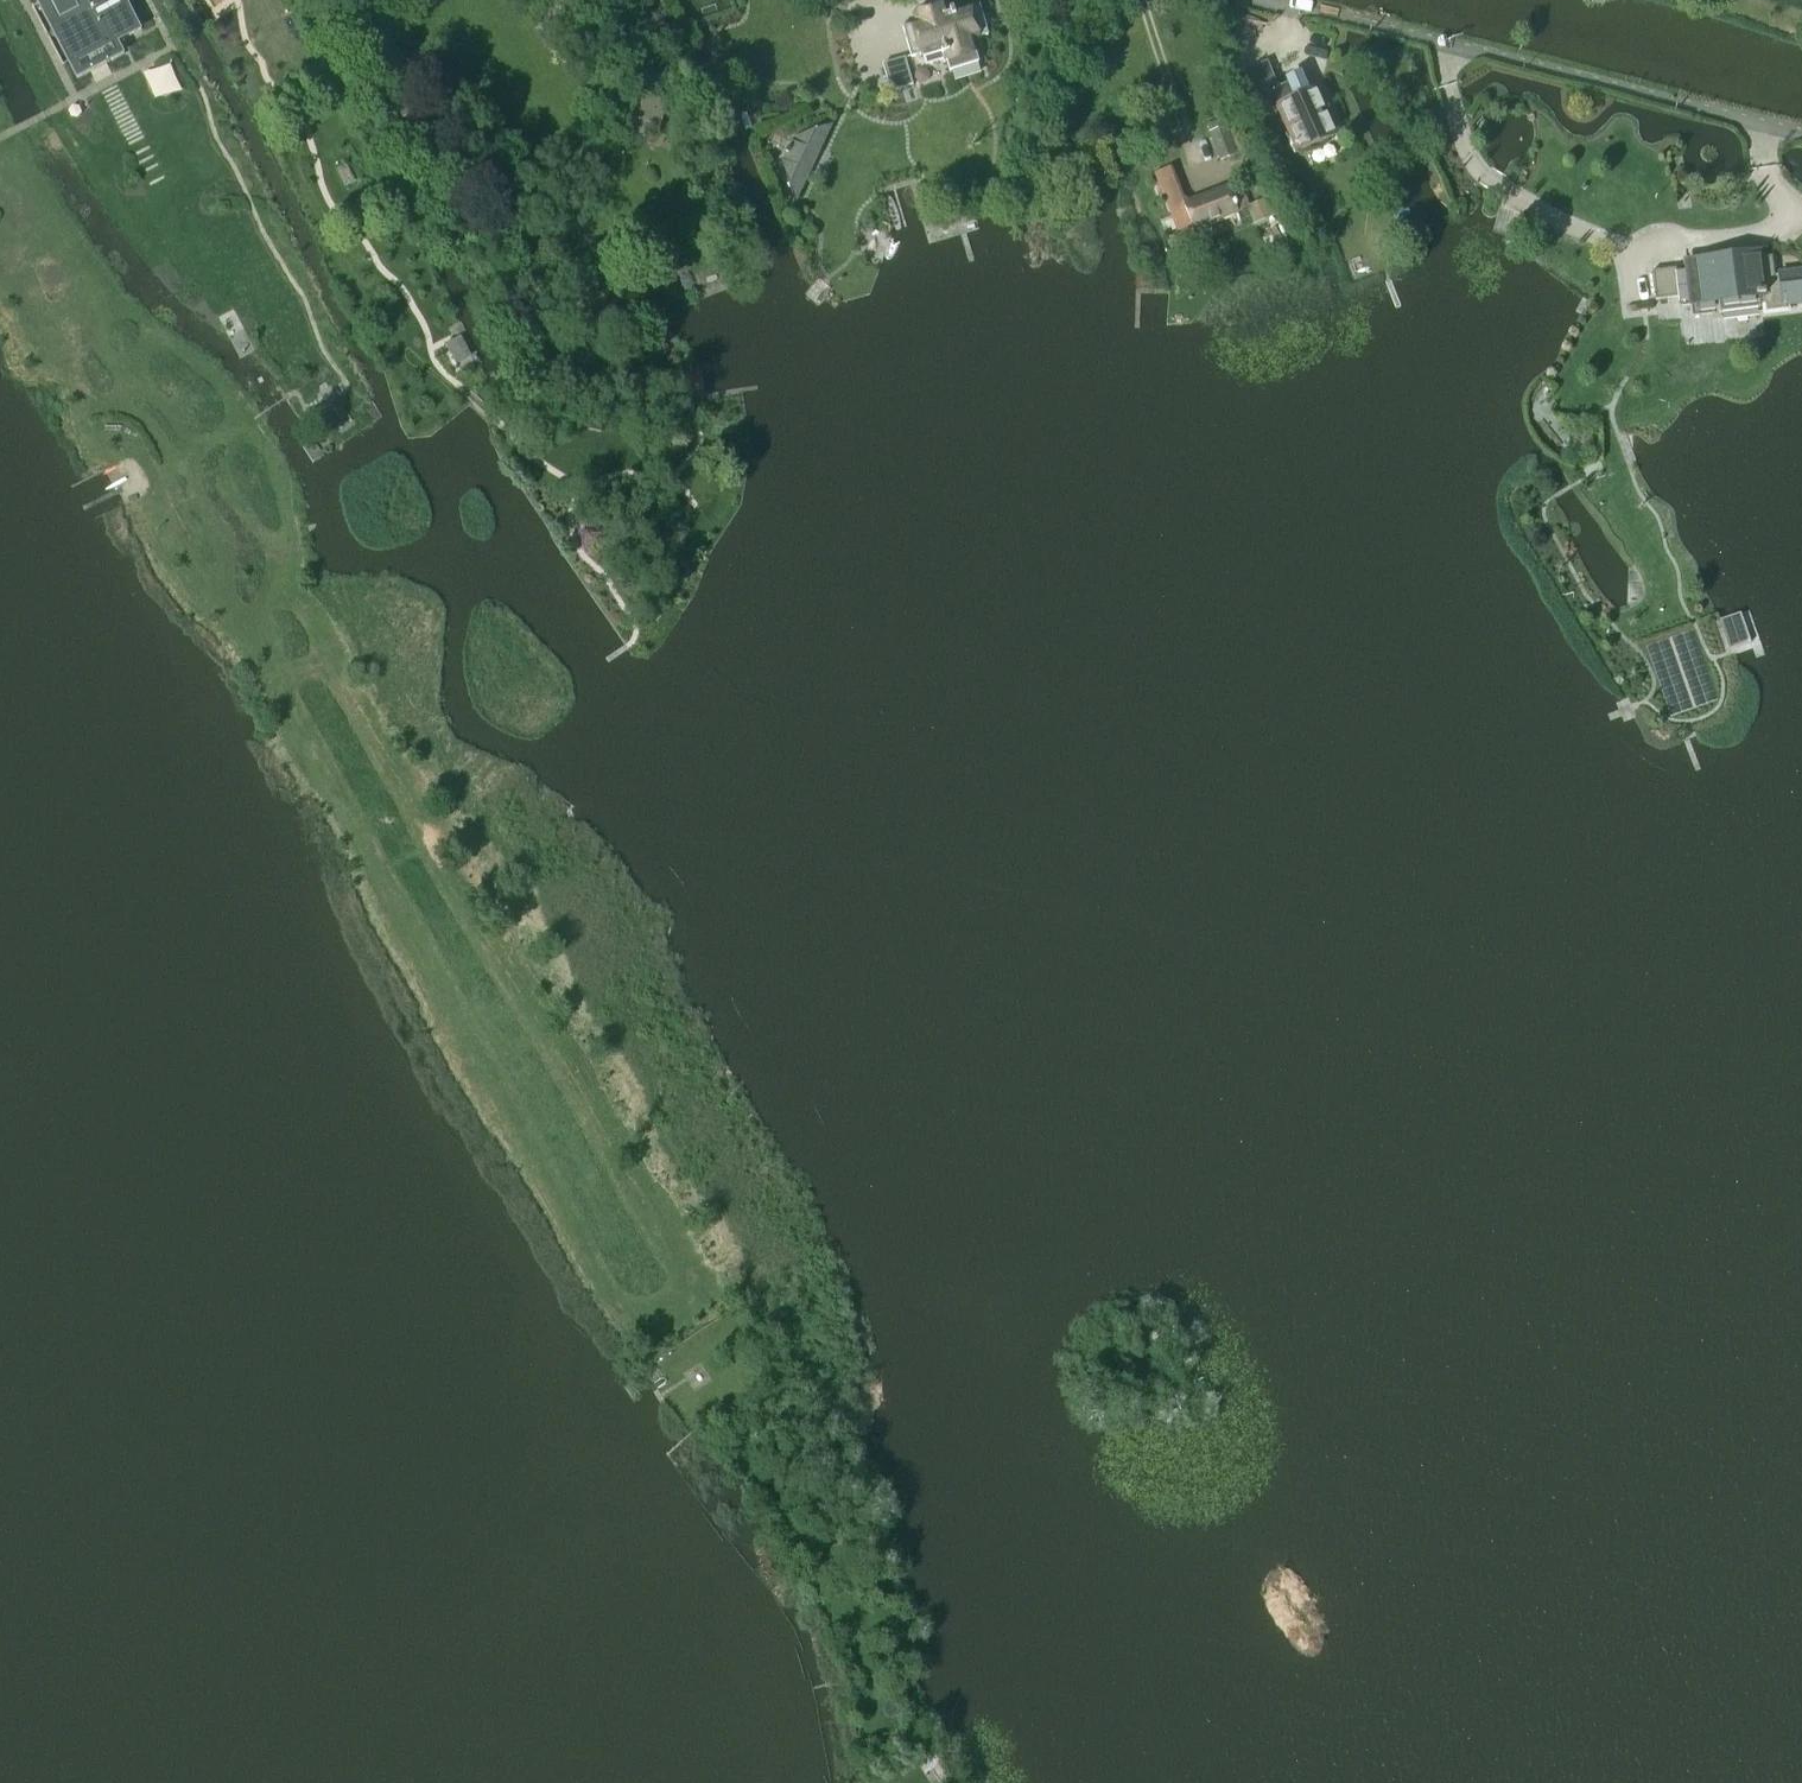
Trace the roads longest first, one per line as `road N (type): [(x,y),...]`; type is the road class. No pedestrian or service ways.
road 1 (residential): [(1801,133),(1256,0)]

